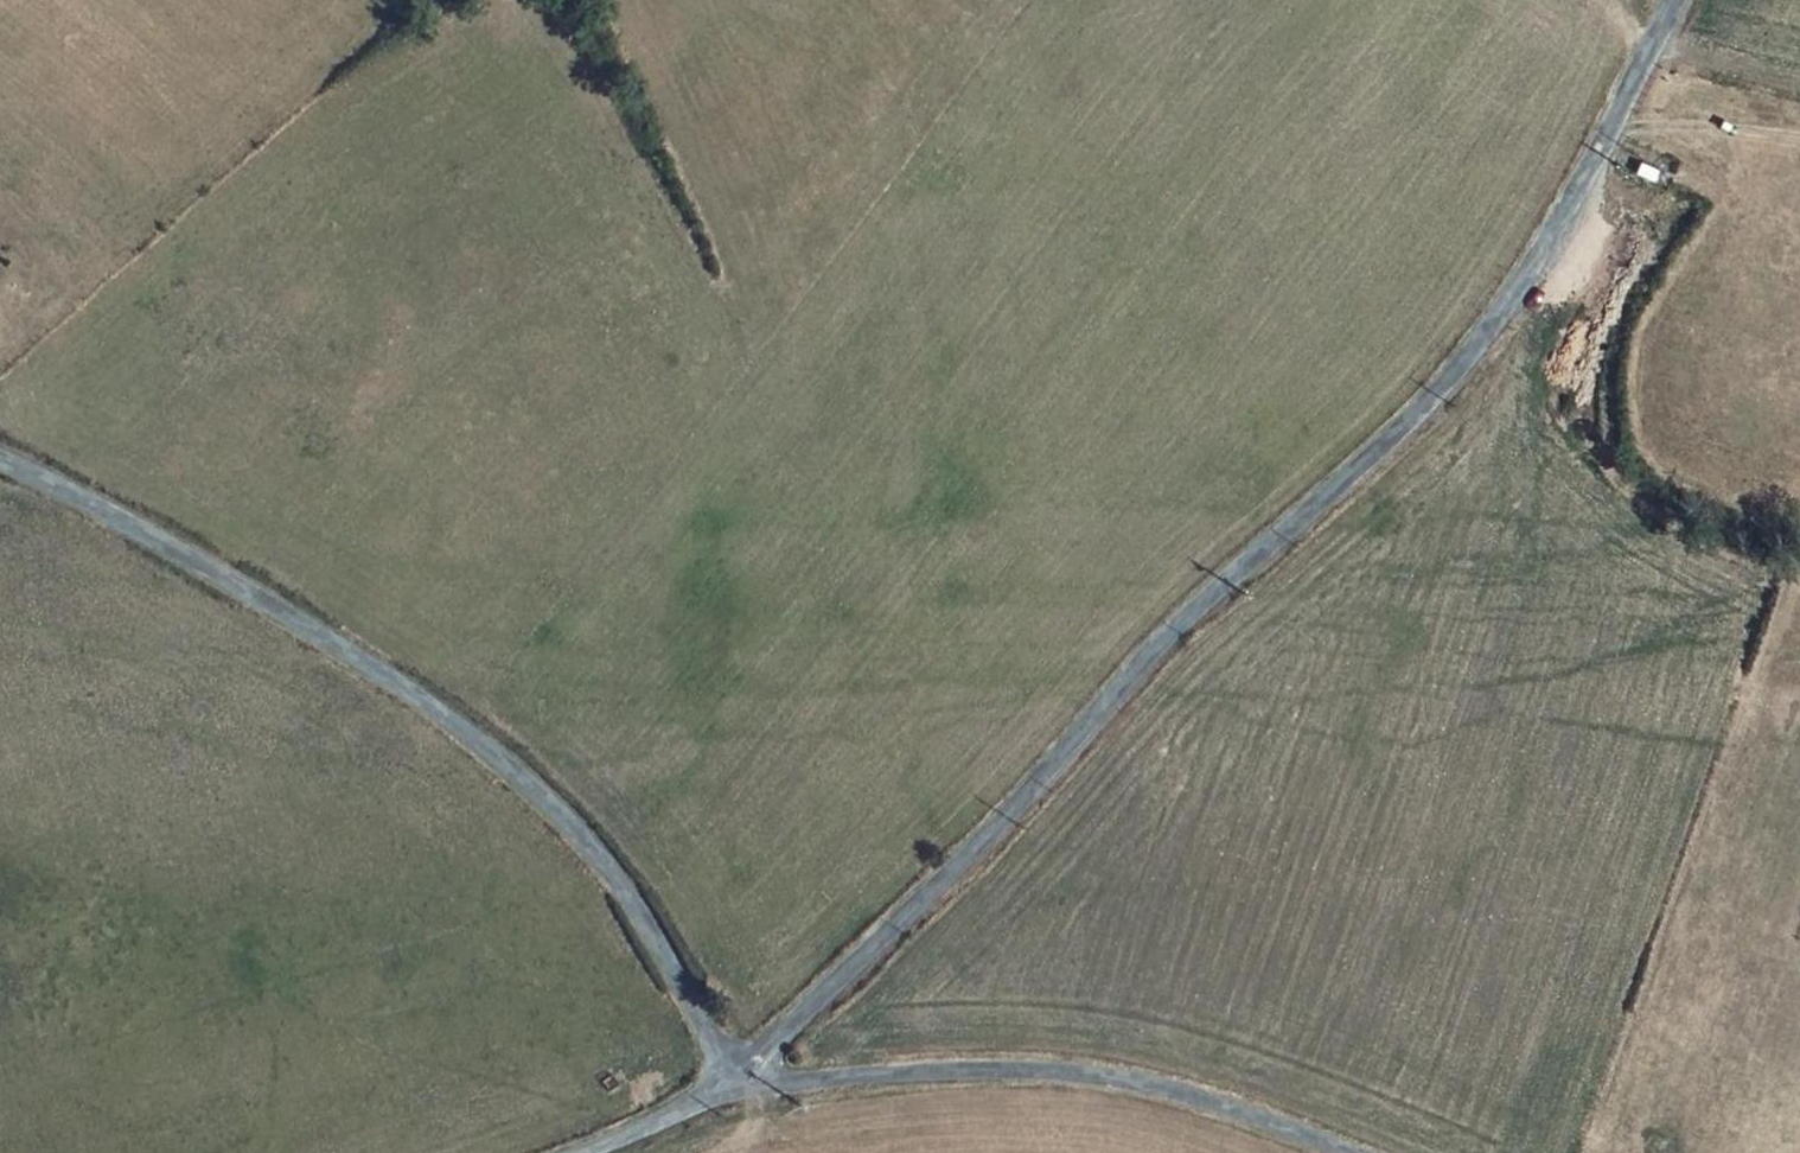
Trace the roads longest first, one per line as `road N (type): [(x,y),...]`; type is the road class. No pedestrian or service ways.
road 1 (unclassified): [(737,1070),(1100,676),(1331,479),(1500,289),(1591,145),(1669,0)]
road 2 (residential): [(737,1070),(601,850),(469,727),(179,551),(0,460)]
road 3 (unclassified): [(1360,1152),(1138,1082),(1006,1068),(883,1075),(737,1070)]
road 4 (unclassified): [(592,1152),(633,1137),(737,1070)]

